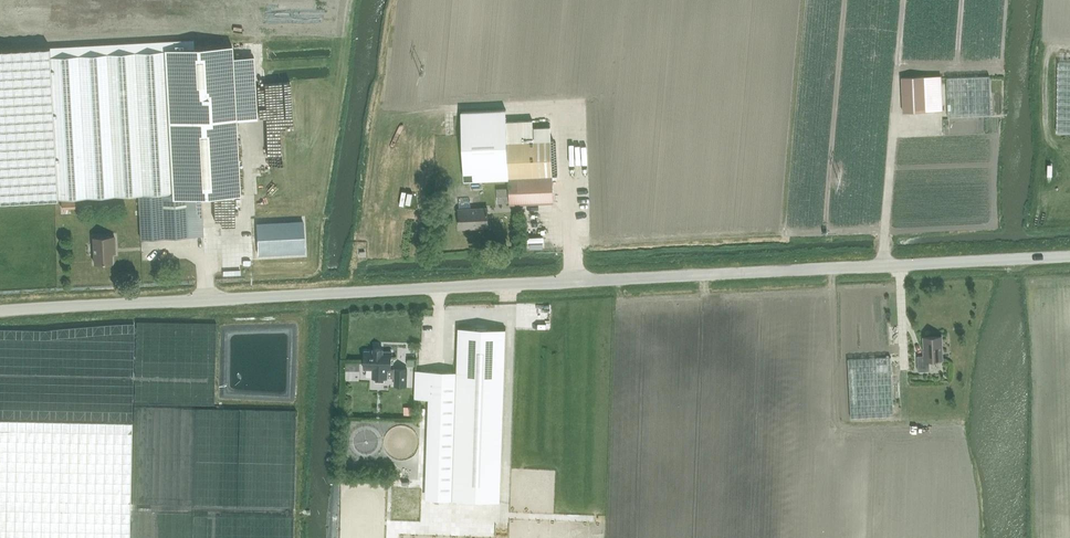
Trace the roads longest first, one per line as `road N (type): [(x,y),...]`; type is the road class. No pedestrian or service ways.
road 1 (unclassified): [(0,319),(1069,260)]

